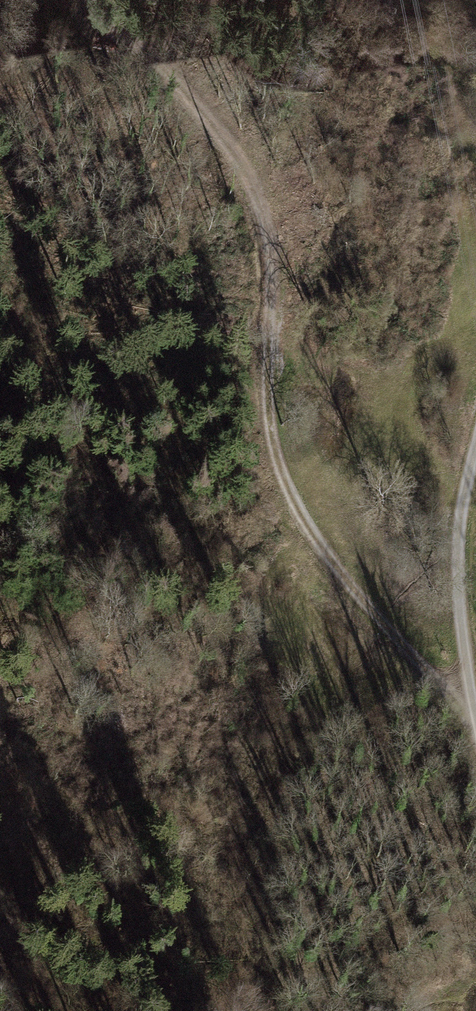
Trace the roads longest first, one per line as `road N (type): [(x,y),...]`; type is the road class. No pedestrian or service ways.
road 1 (track): [(474,714),(329,559),(291,493),(267,410),(275,248),(268,197),(167,67),(99,19),(94,0)]
road 2 (track): [(474,714),(455,556),(475,447)]
road 3 (track): [(0,859),(20,945),(57,1010)]

